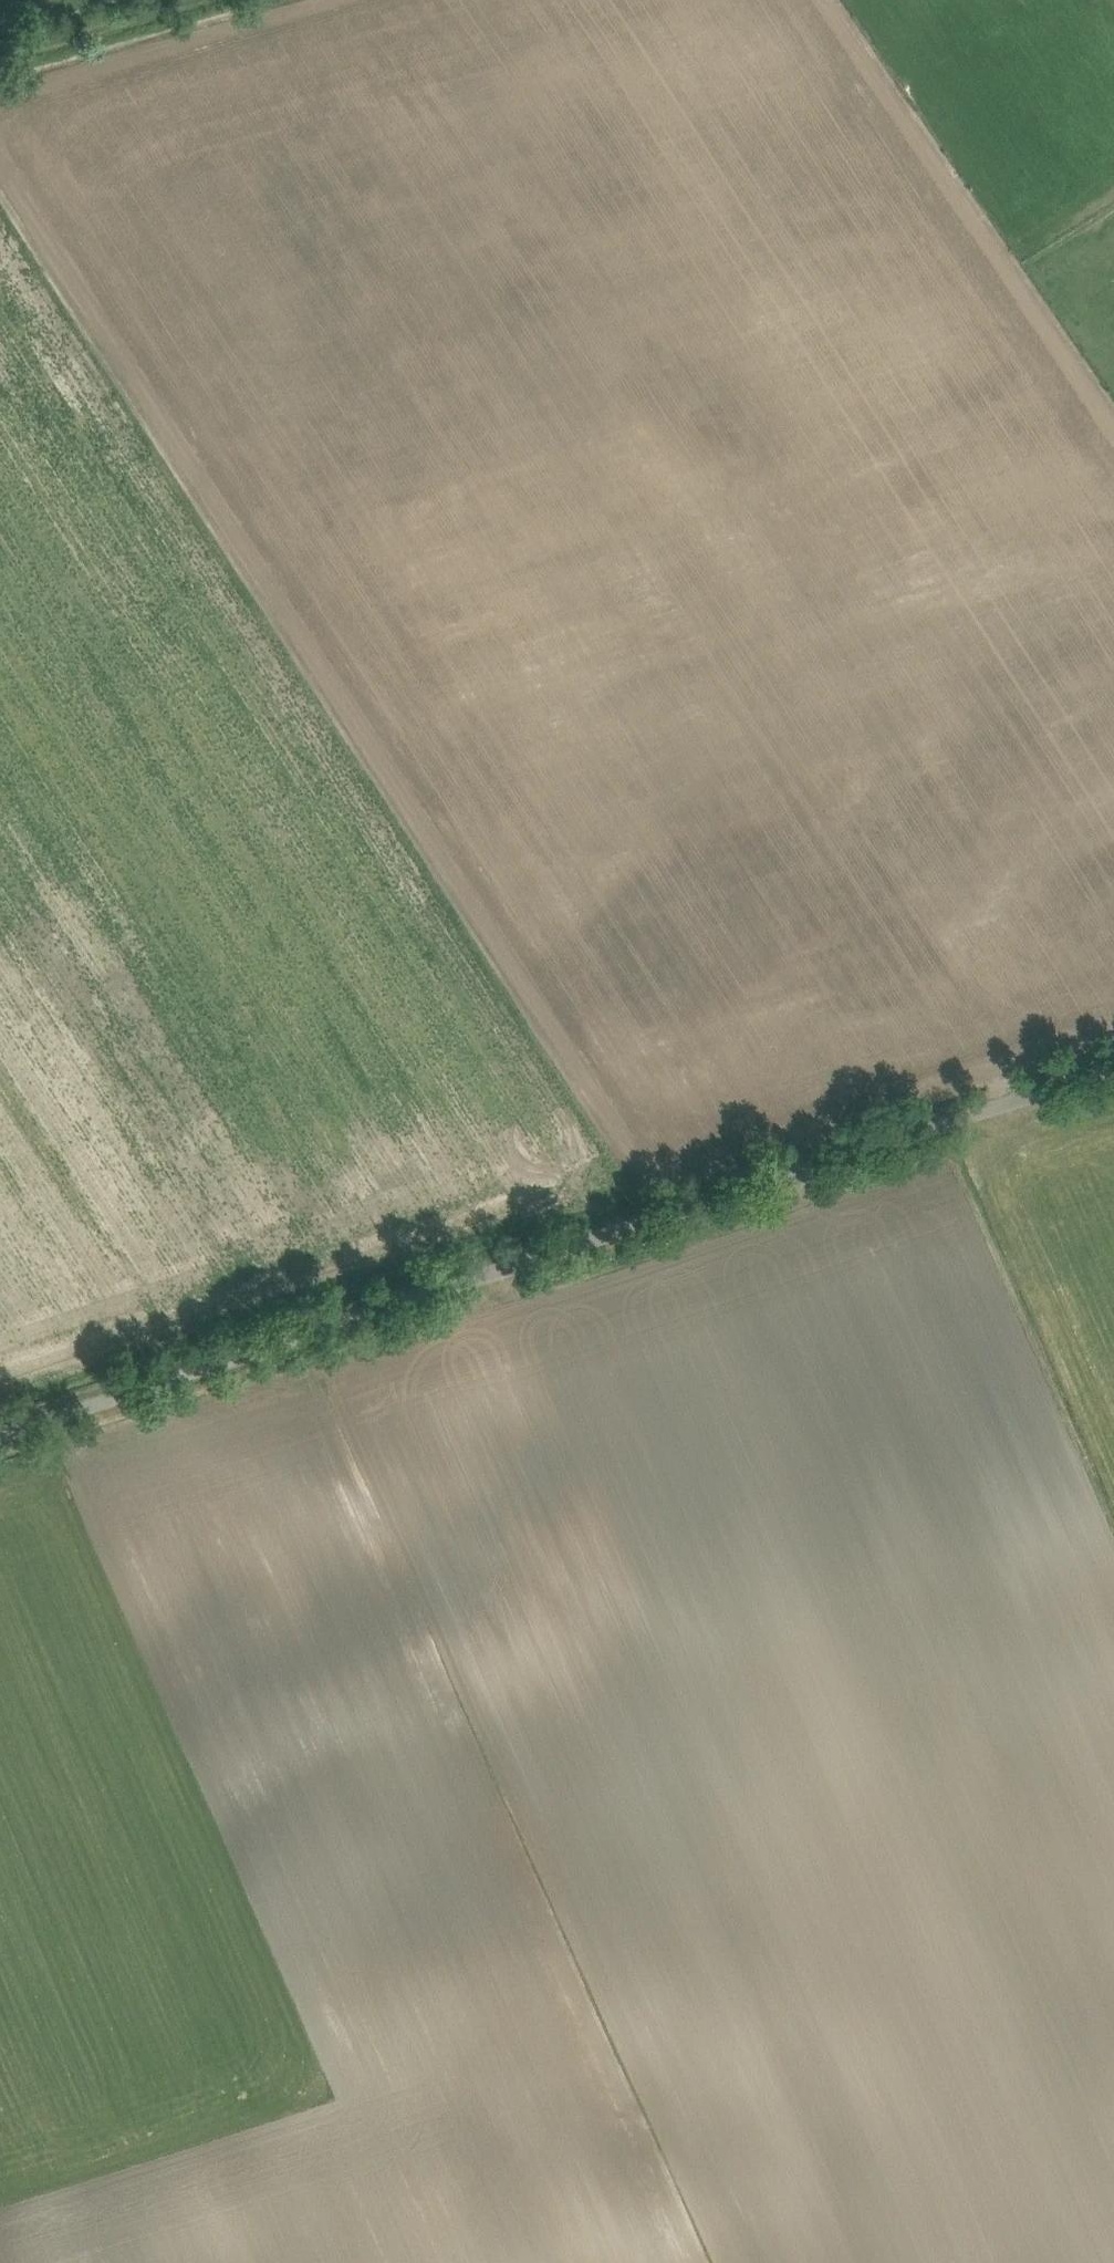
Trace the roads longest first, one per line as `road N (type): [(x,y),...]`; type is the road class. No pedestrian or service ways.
road 1 (unclassified): [(0,1436),(1113,1067)]
road 2 (track): [(0,62),(220,0)]

